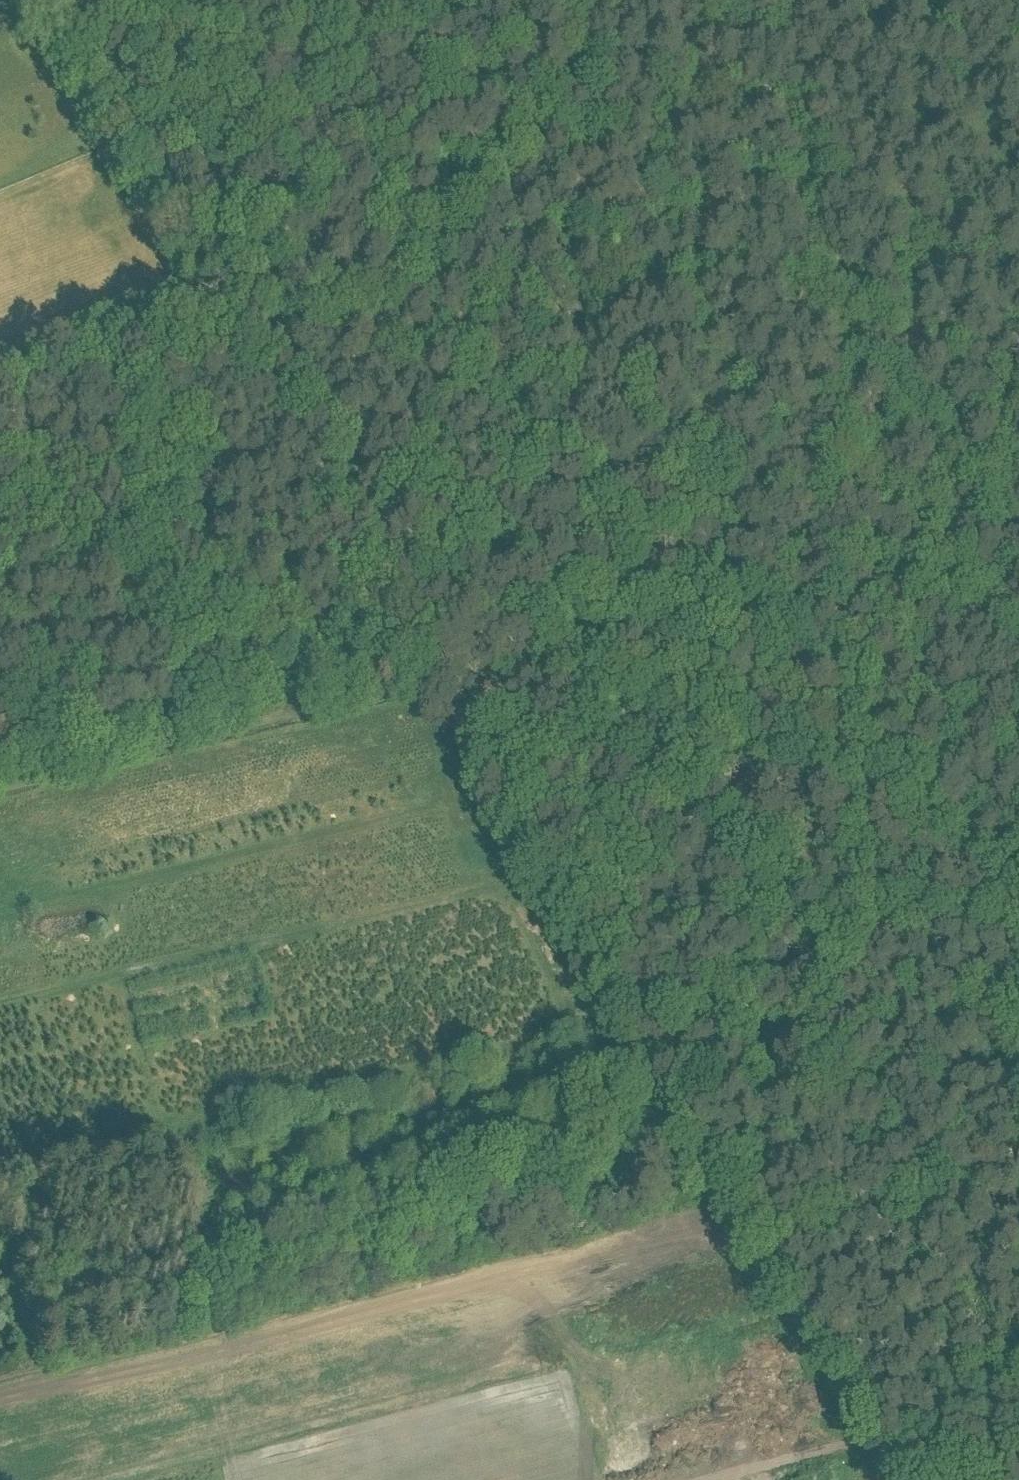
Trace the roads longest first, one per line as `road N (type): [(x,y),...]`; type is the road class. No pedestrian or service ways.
road 1 (track): [(470,672),(808,589),(886,578),(975,590),(1018,610)]
road 2 (track): [(443,678),(0,785)]
road 3 (track): [(384,573),(244,726)]

